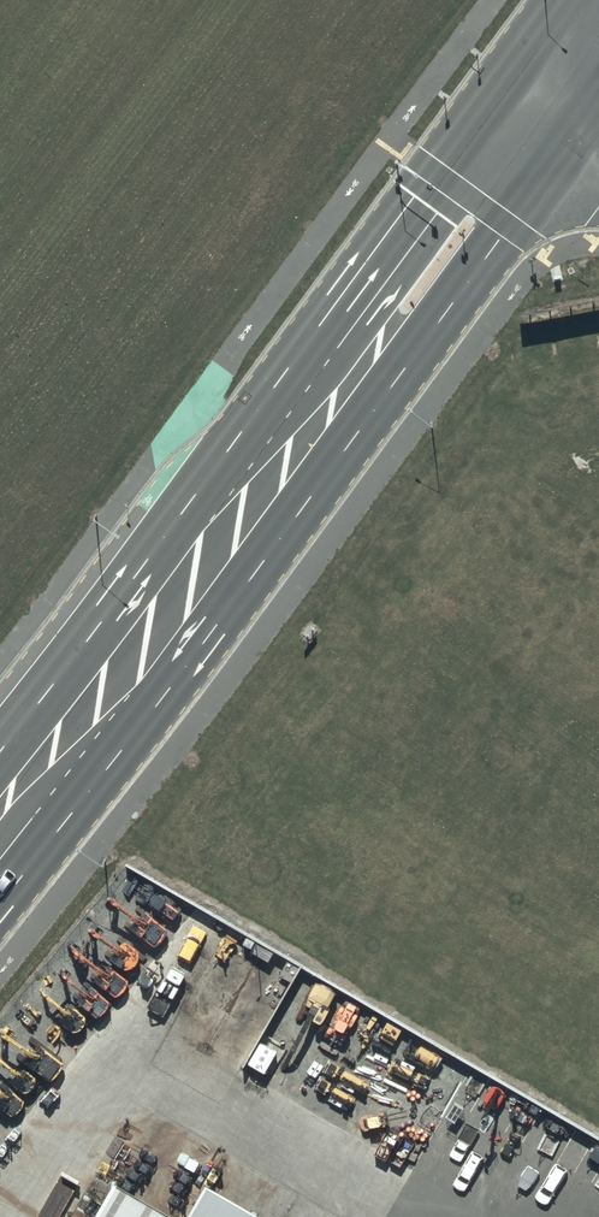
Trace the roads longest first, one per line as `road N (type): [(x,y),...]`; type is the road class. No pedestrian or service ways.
road 1 (secondary): [(584,131),(0,902)]
road 2 (secondary): [(0,747),(443,180),(511,78)]

